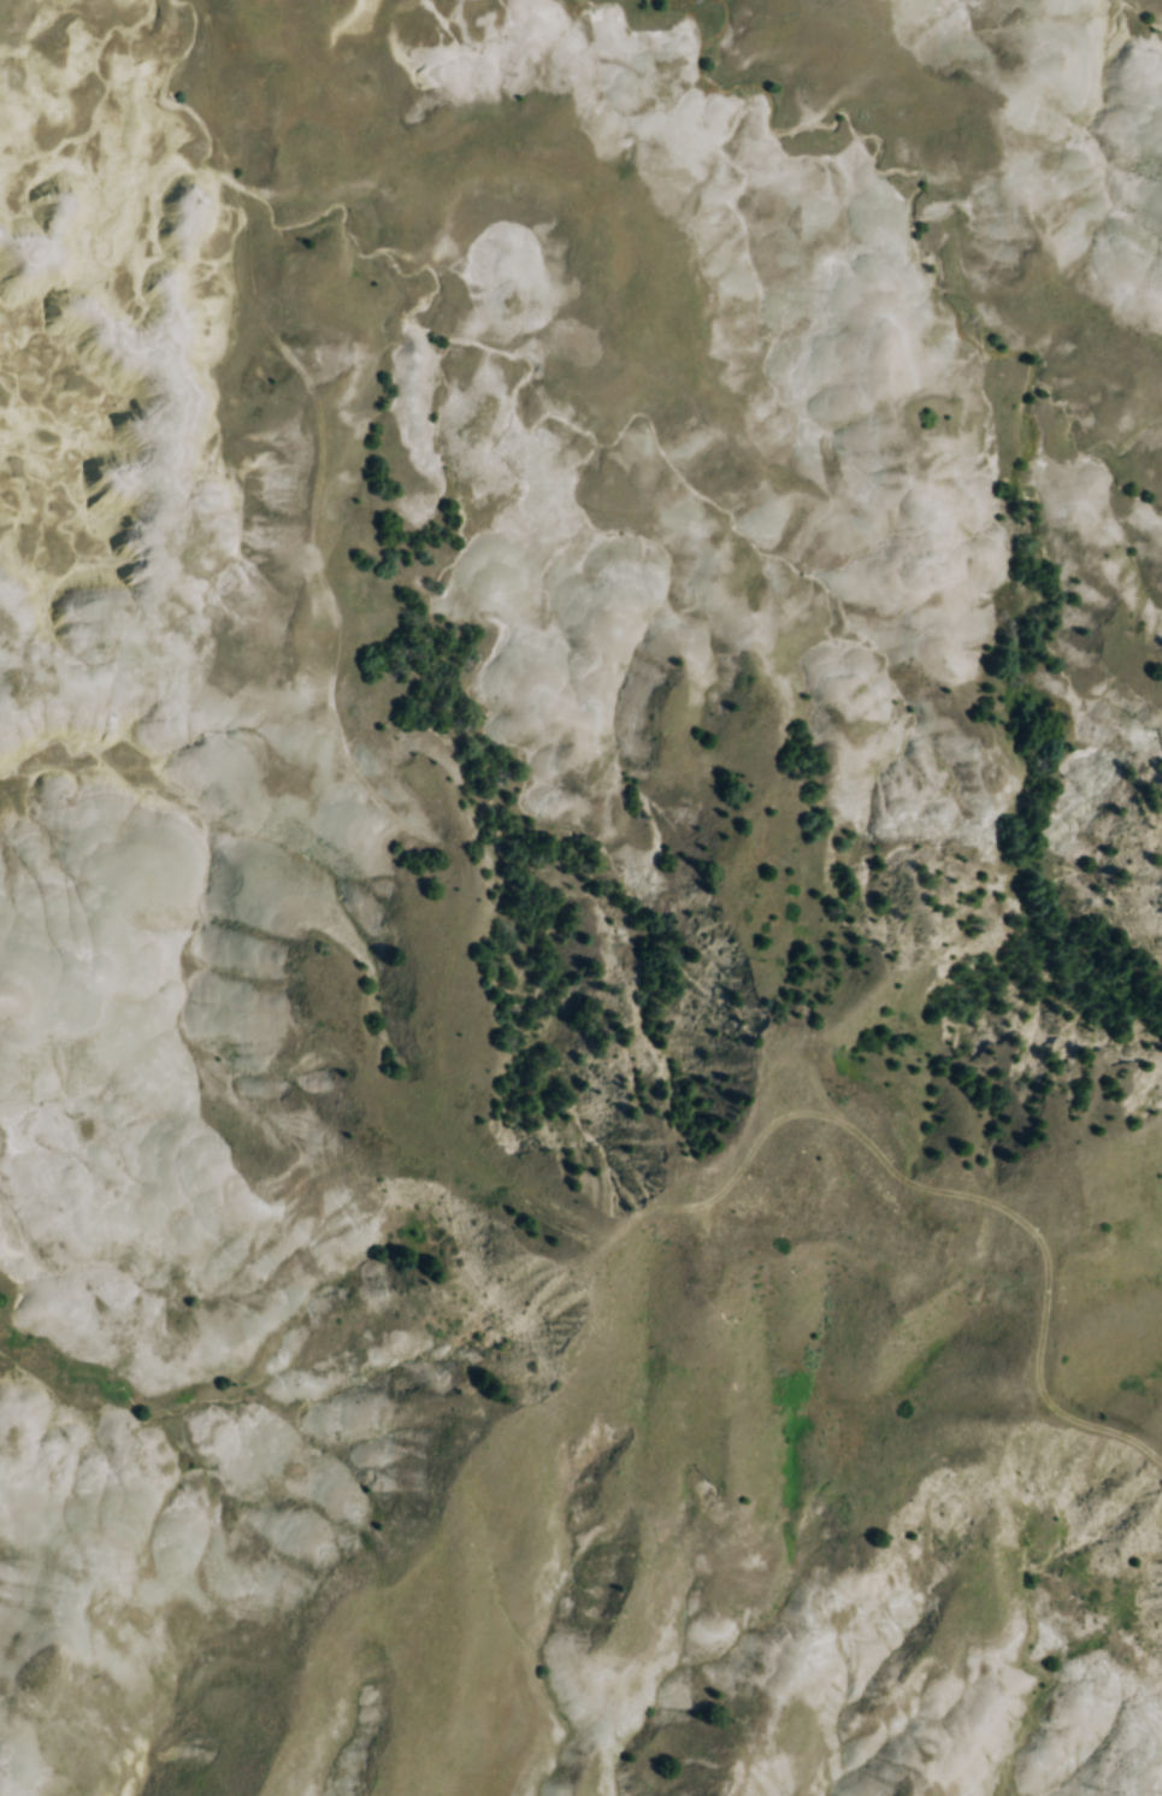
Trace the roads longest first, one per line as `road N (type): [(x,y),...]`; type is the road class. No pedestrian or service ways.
road 1 (track): [(197,0),(211,49),(217,152),(250,226),(249,272),(260,314),(312,398),(313,561),(335,612),(330,707),(348,762),(389,817),(462,860),(437,1112),(486,1183),(573,1238),(607,1242),(653,1208),(713,1202),(772,1120),(809,1112),(860,1135),(891,1170),(930,1193),(972,1199),(1033,1226),(1045,1259),(1042,1401),(1161,1460)]

